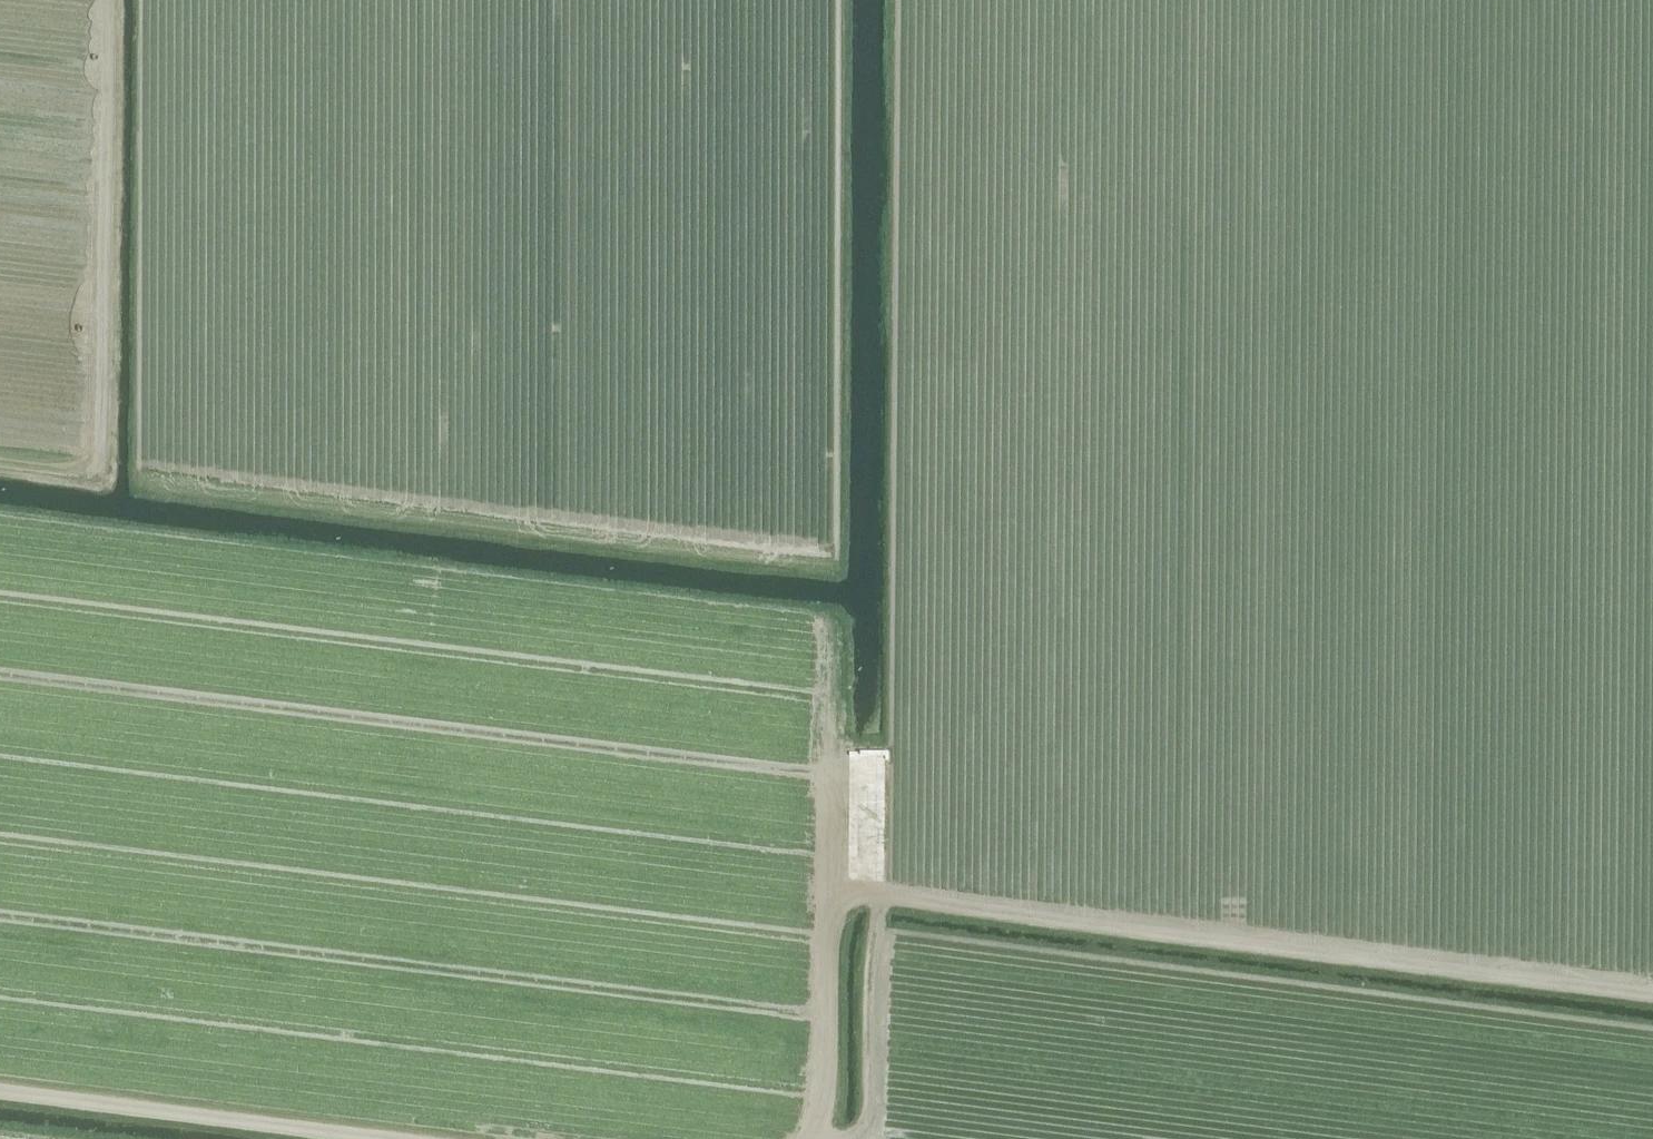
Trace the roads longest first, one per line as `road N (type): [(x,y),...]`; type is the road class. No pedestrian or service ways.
road 1 (track): [(816,1138),(838,908),(874,896),(1652,992)]

